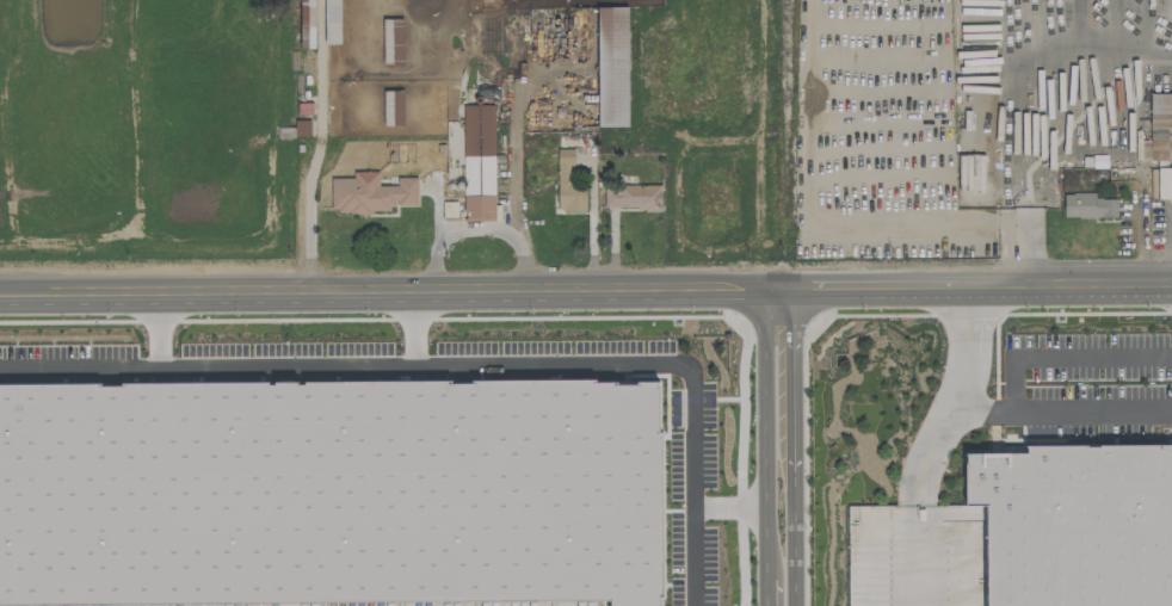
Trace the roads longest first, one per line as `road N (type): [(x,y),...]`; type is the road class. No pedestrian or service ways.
road 1 (tertiary): [(0,287),(764,280)]
road 2 (tertiary): [(764,280),(1171,277)]
road 3 (secondary): [(764,280),(767,605)]
road 4 (secondary): [(792,605),(790,280)]

